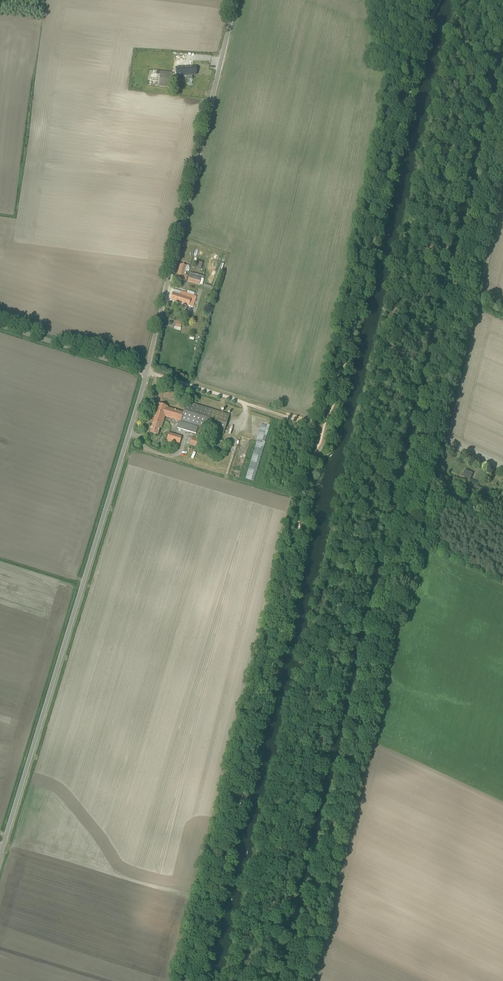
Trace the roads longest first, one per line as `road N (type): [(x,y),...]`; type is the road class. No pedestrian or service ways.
road 1 (track): [(325,928),(387,668),(394,594),(416,549),(502,188)]
road 2 (unclassified): [(1,851),(147,371)]
road 3 (unclassified): [(147,371),(236,0)]
road 4 (track): [(324,428),(147,371)]
road 5 (unclassified): [(147,371),(0,324)]

